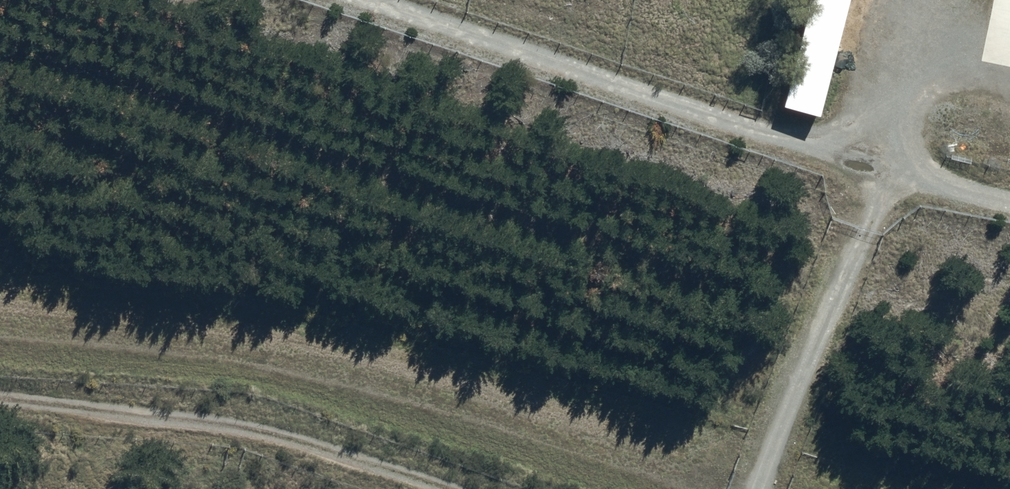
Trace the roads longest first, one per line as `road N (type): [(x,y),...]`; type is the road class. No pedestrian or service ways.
road 1 (track): [(1009,203),(361,0)]
road 2 (track): [(0,396),(252,422),(467,488)]
road 3 (track): [(888,170),(761,488)]
road 4 (track): [(888,170),(925,0)]

